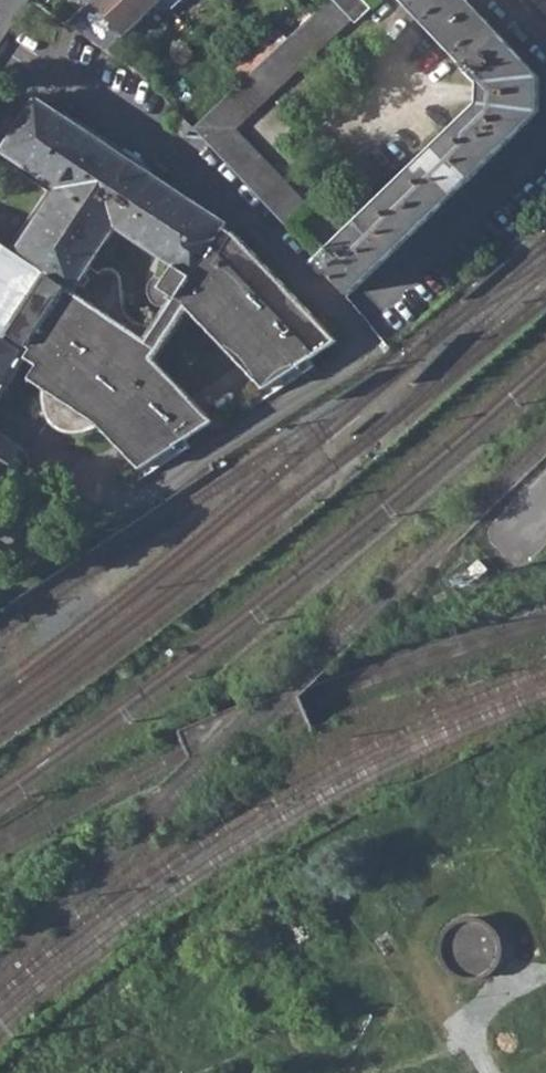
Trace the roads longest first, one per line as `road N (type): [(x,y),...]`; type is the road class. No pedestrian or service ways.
road 1 (residential): [(545,145),(374,311)]

